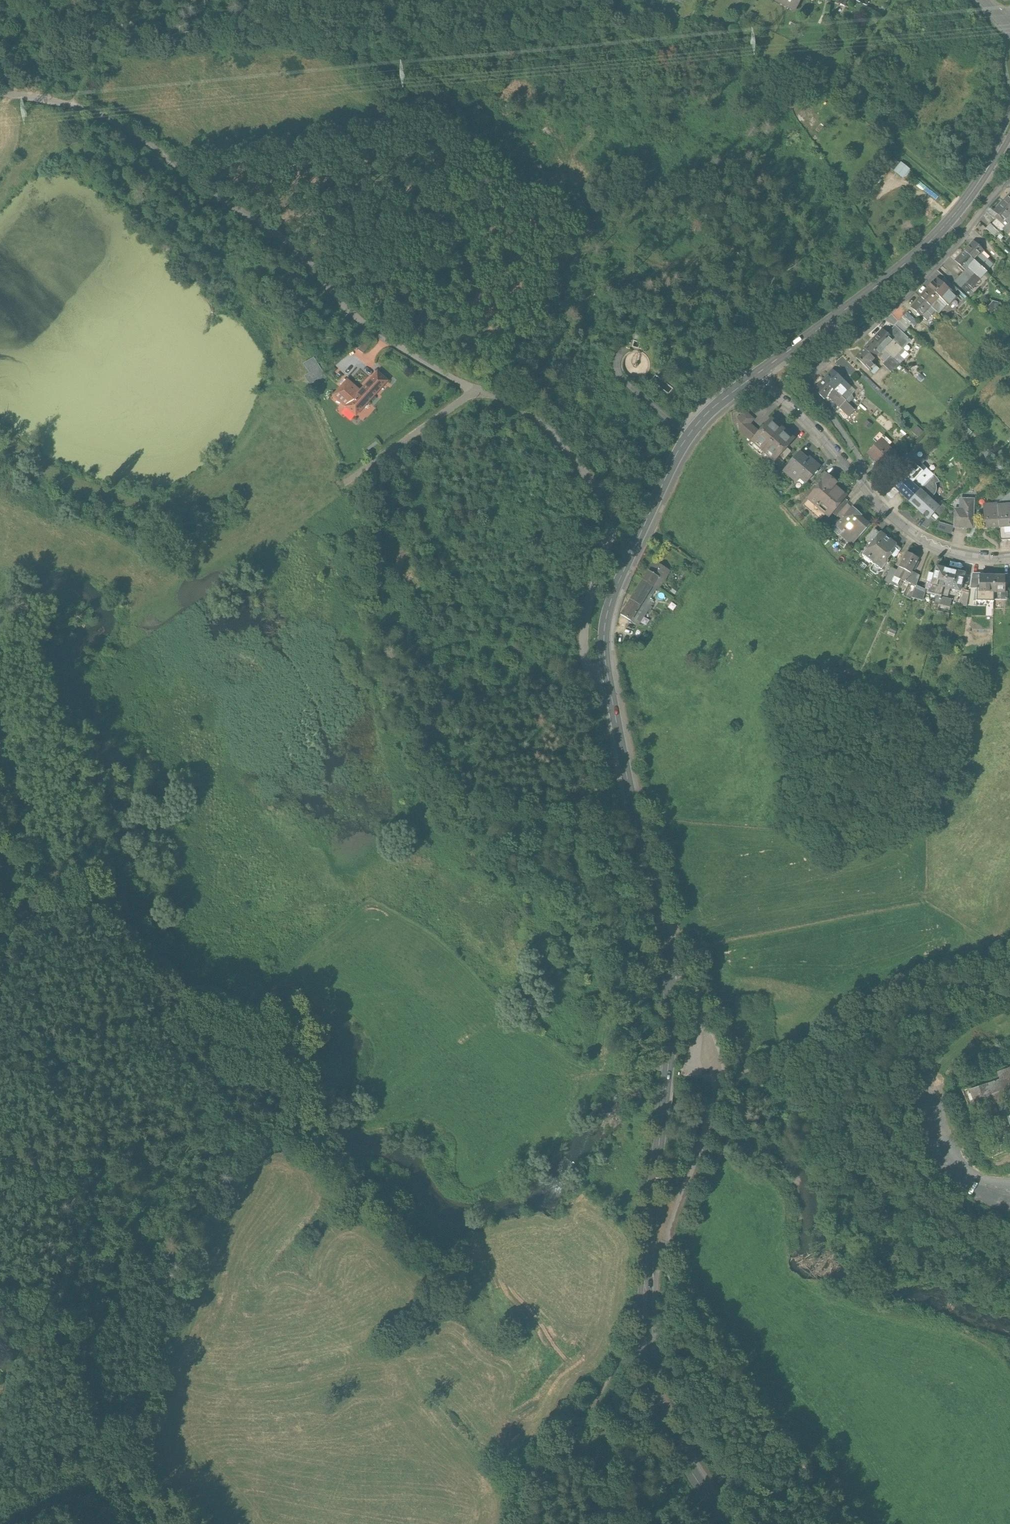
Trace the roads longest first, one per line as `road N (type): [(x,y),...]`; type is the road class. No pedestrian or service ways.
road 1 (tertiary): [(719,1523),(677,1458),(647,1357),(647,1259),(672,979),(609,691)]
road 2 (unclassified): [(73,107),(131,132),(274,230),(369,327),(477,392)]
road 3 (residential): [(1009,173),(920,277),(811,367),(808,387),(857,455),(852,472)]
road 4 (unclassified): [(477,392),(539,419),(608,501),(610,541),(582,635),(588,669),(609,691)]
road 5 (tertiary): [(609,691),(606,619),(635,546),(689,436),(755,377)]
road 6 (tertiary): [(755,377),(933,240),(987,172),(1009,127)]
road 7 (residential): [(852,472),(922,537),(972,559),(1009,561)]
road 8 (unclassified): [(477,392),(341,486)]
road 9 (track): [(149,1523),(101,1441),(84,1377)]
road 10 (track): [(658,1260),(710,1118)]
road 11 (track): [(635,1328),(562,1448)]
road 12 (residential): [(755,377),(852,472)]
road 13 (track): [(84,1377),(0,1276)]

